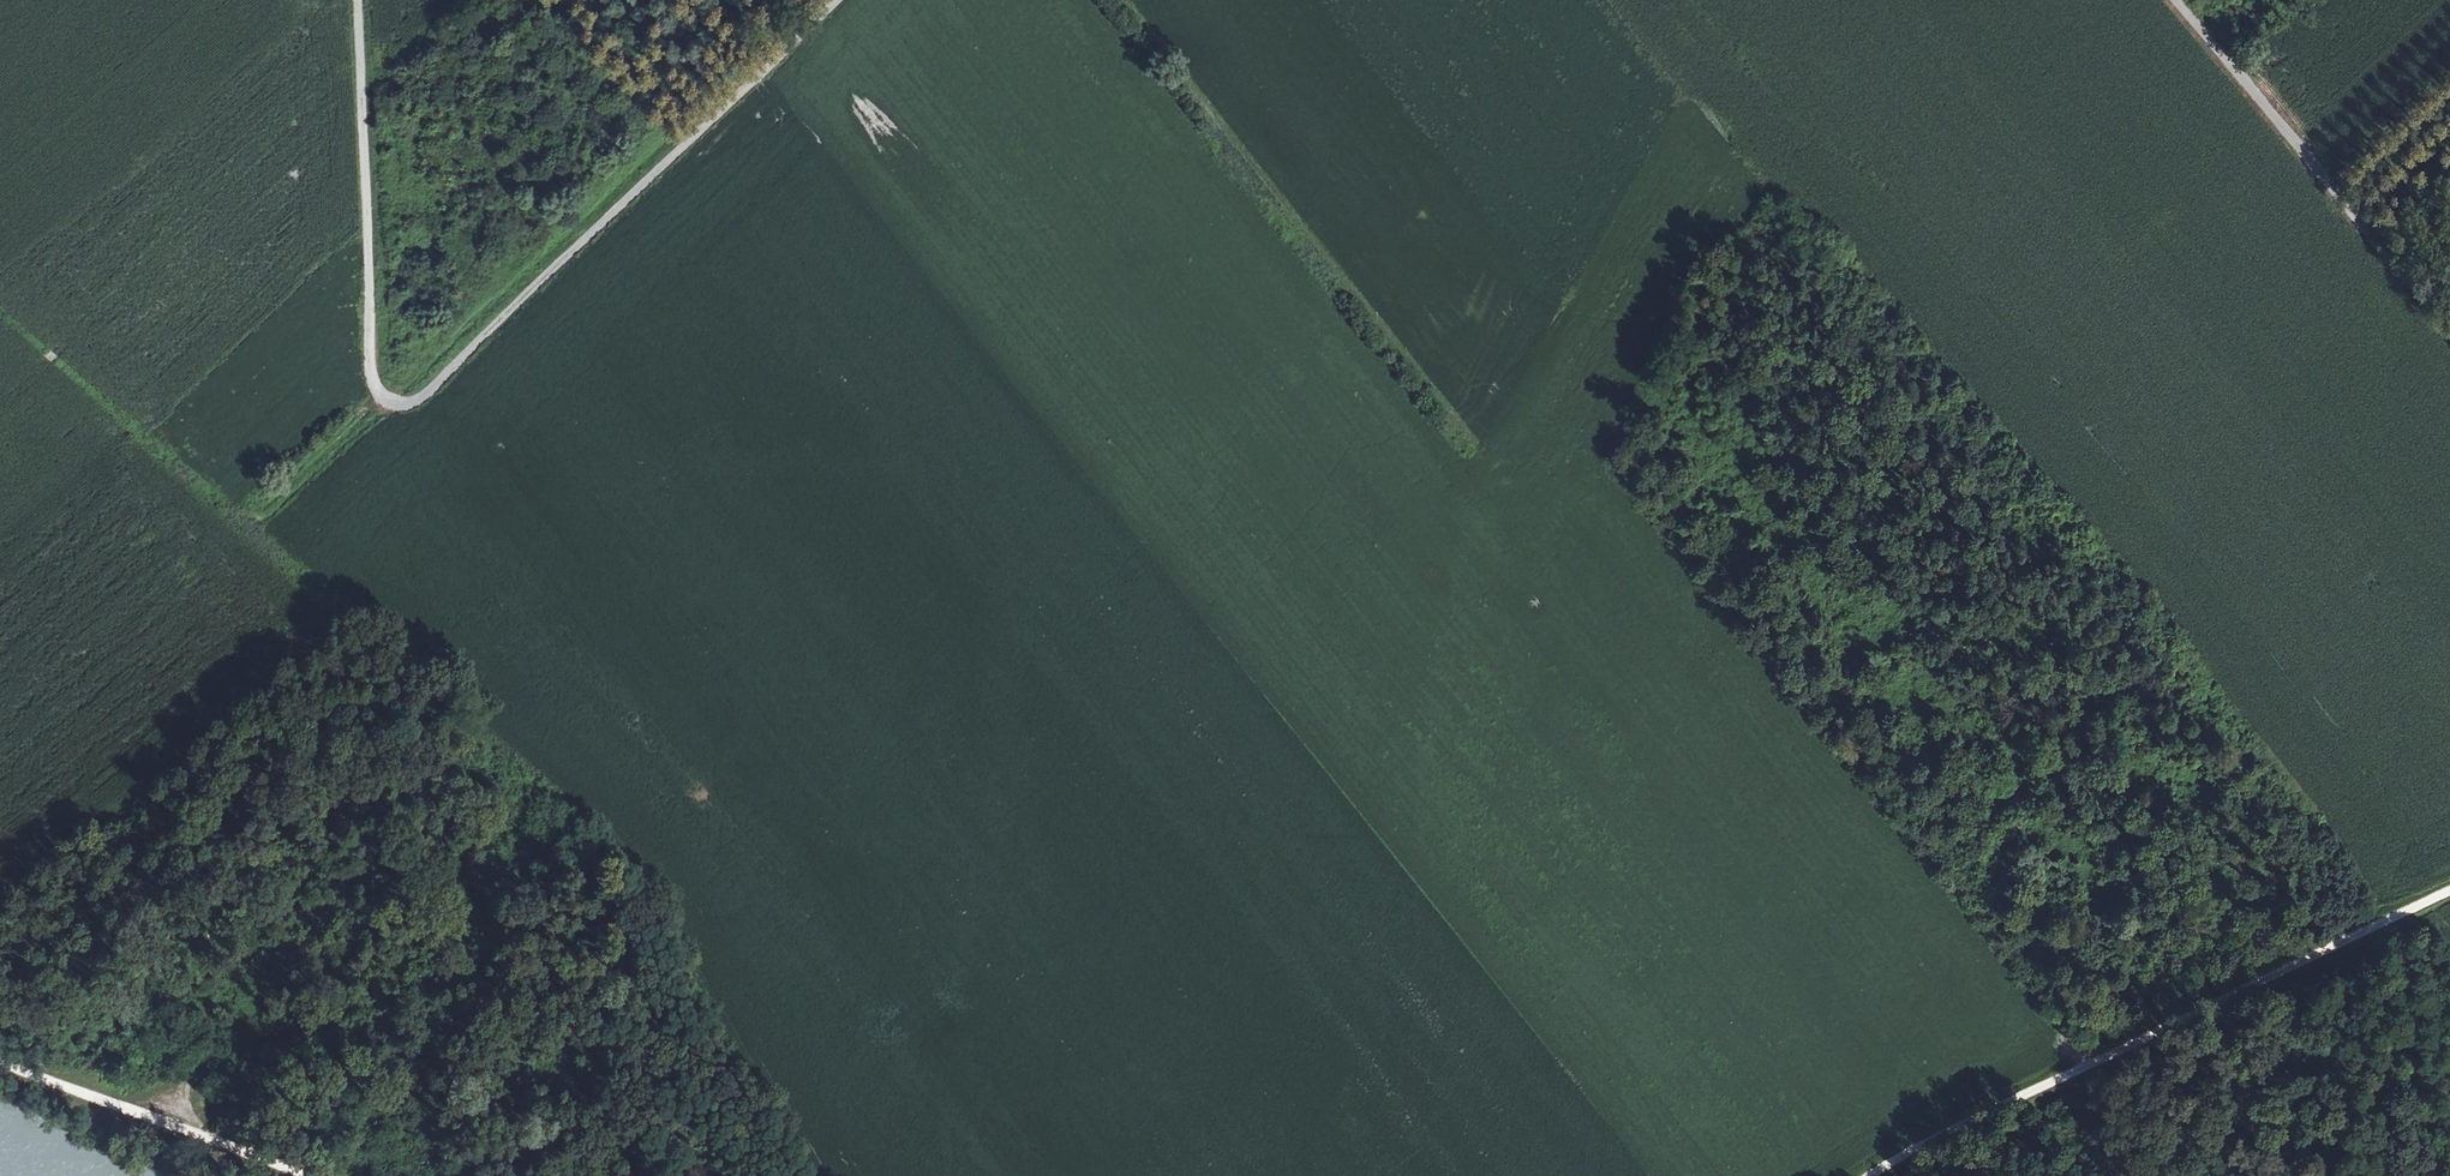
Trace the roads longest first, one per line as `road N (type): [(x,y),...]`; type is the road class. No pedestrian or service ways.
road 1 (track): [(835,0),(418,399),(400,401),(373,385),(370,364),(358,0)]
road 2 (track): [(2176,0),(2449,328)]

